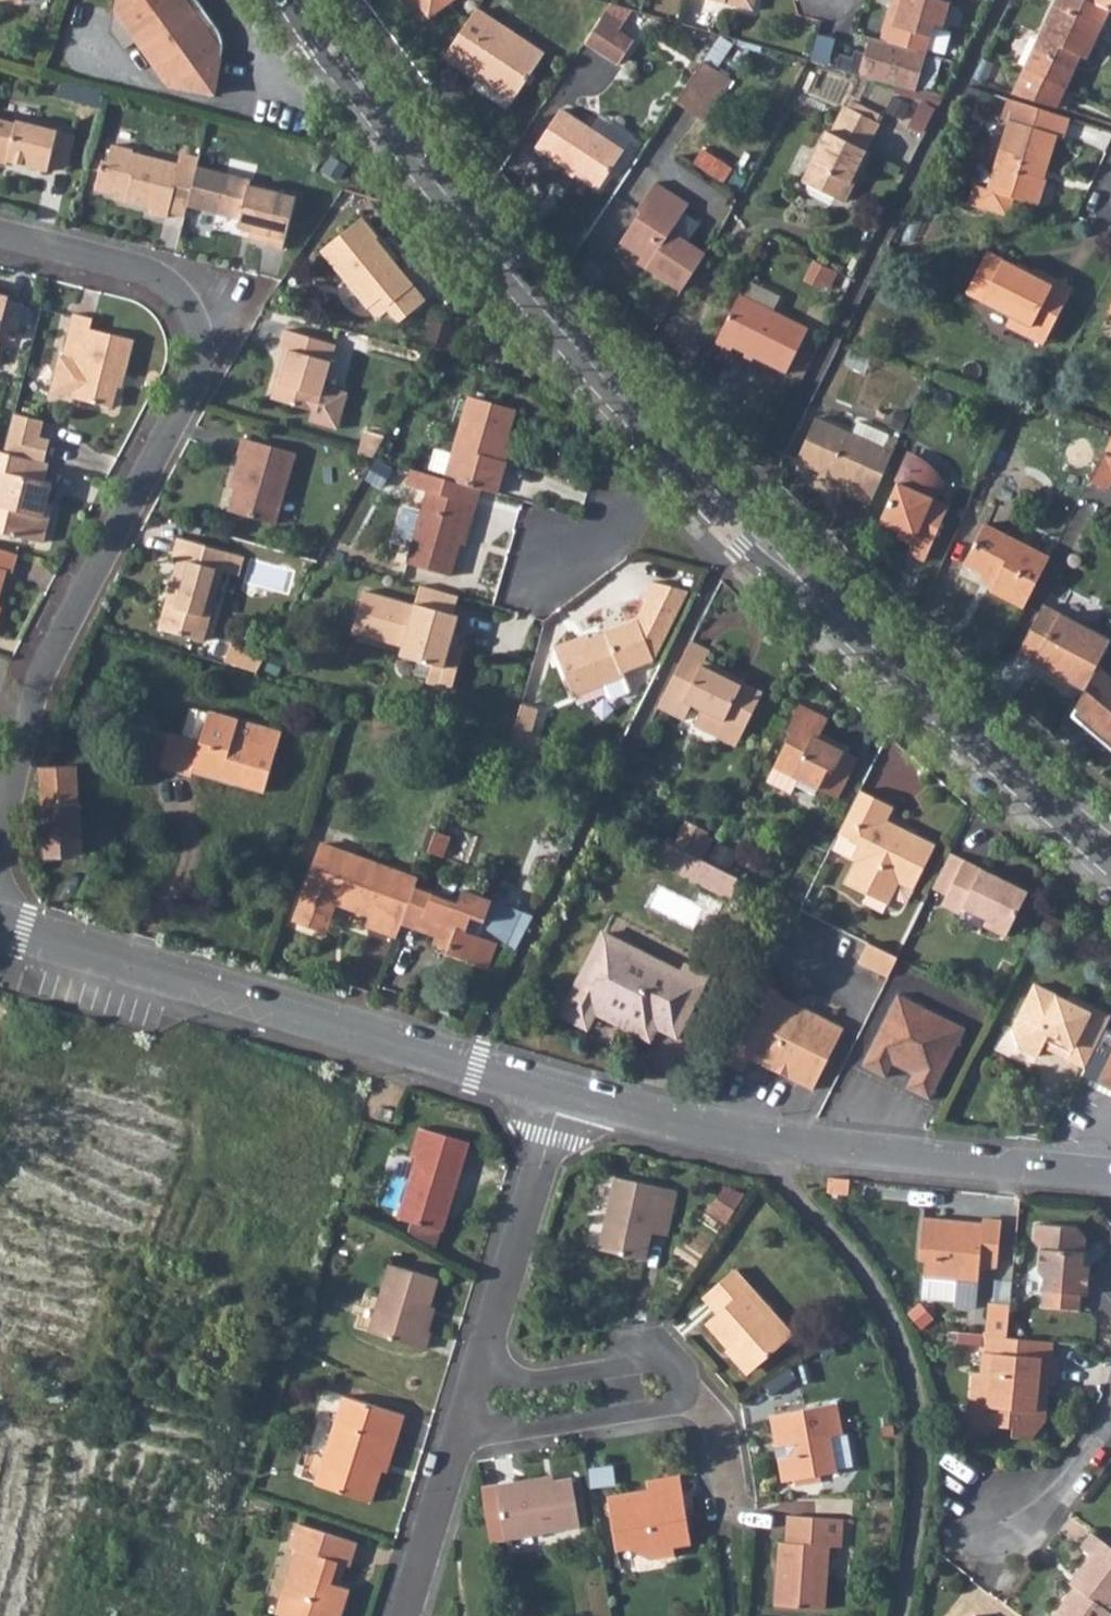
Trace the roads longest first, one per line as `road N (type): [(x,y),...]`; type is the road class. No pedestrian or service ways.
road 1 (residential): [(0,839),(37,685),(197,377),(199,340),(194,312),(153,271),(0,233)]
road 2 (tertiary): [(1110,854),(763,545),(672,448)]
road 3 (residential): [(0,921),(561,1097)]
road 4 (tertiary): [(672,448),(479,234),(298,0)]
road 5 (residential): [(561,1097),(776,1143),(1110,1175)]
road 6 (residential): [(561,1097),(478,1366)]
road 7 (residential): [(461,1422),(496,1431),(675,1404),(688,1393)]
road 8 (residential): [(688,1393),(675,1363),(659,1359),(527,1379),(478,1366)]
road 9 (residential): [(461,1422),(404,1615)]
road 10 (residential): [(672,448),(623,517),(599,532),(538,544)]
road 11 (residential): [(1110,1414),(1069,1476),(999,1530)]
road 12 (residential): [(688,1393),(717,1424),(728,1518)]

